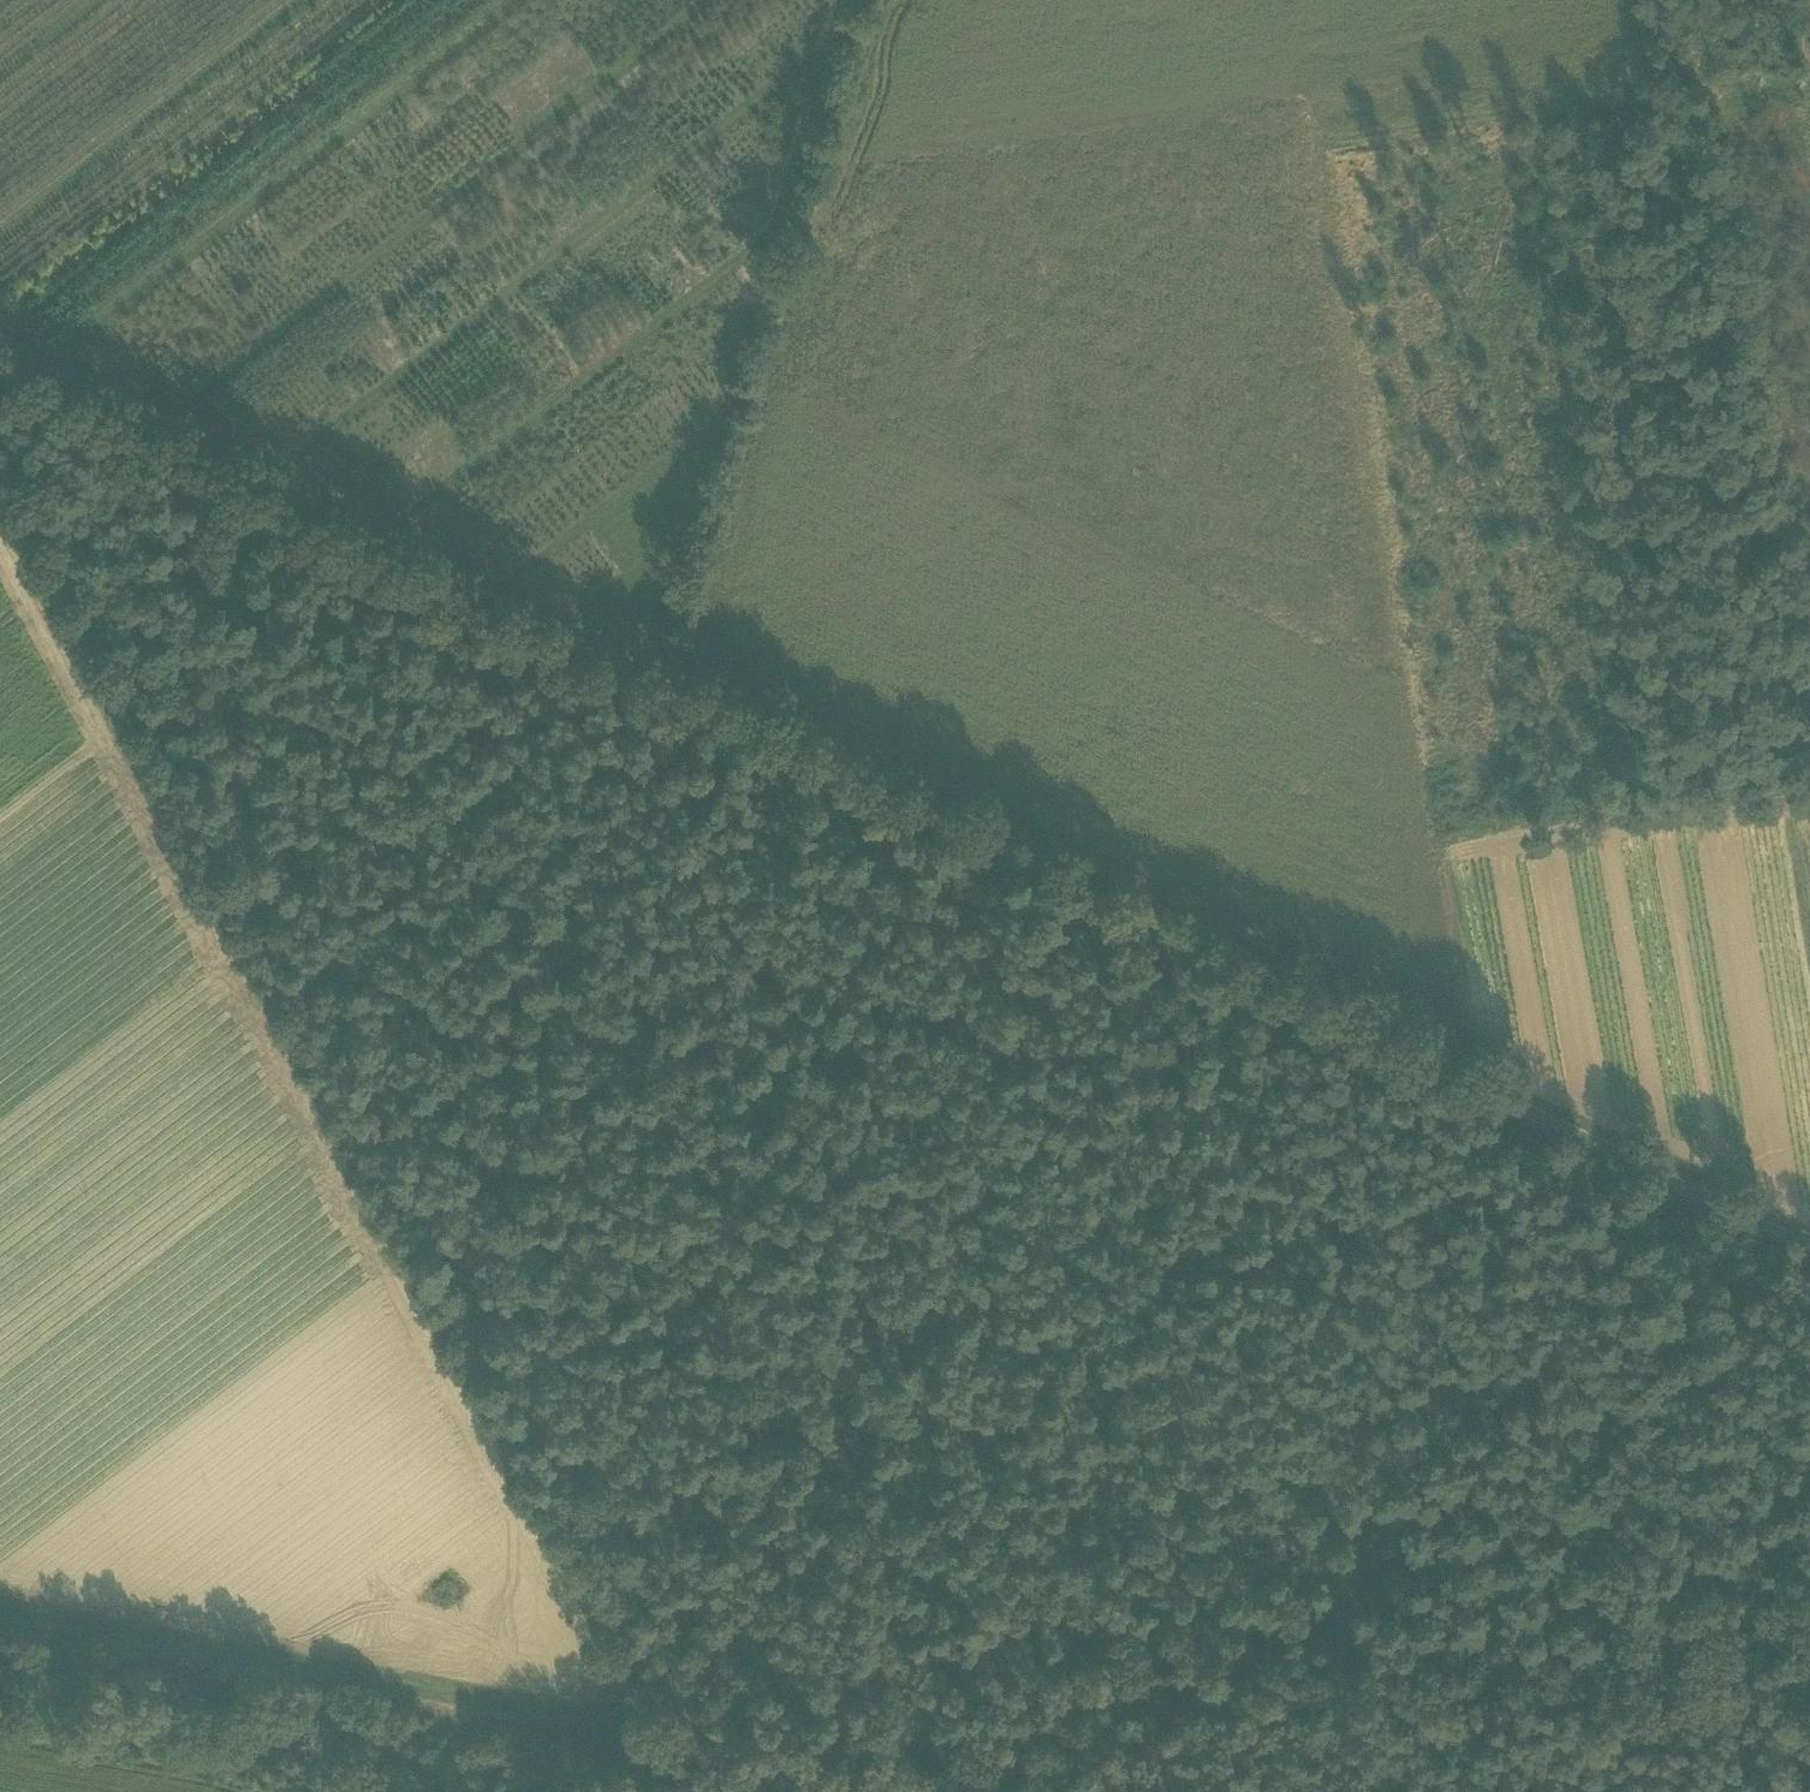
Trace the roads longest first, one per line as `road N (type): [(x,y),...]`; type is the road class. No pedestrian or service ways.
road 1 (track): [(1809,1246),(1266,985),(0,345)]
road 2 (track): [(0,1607),(381,1679)]

